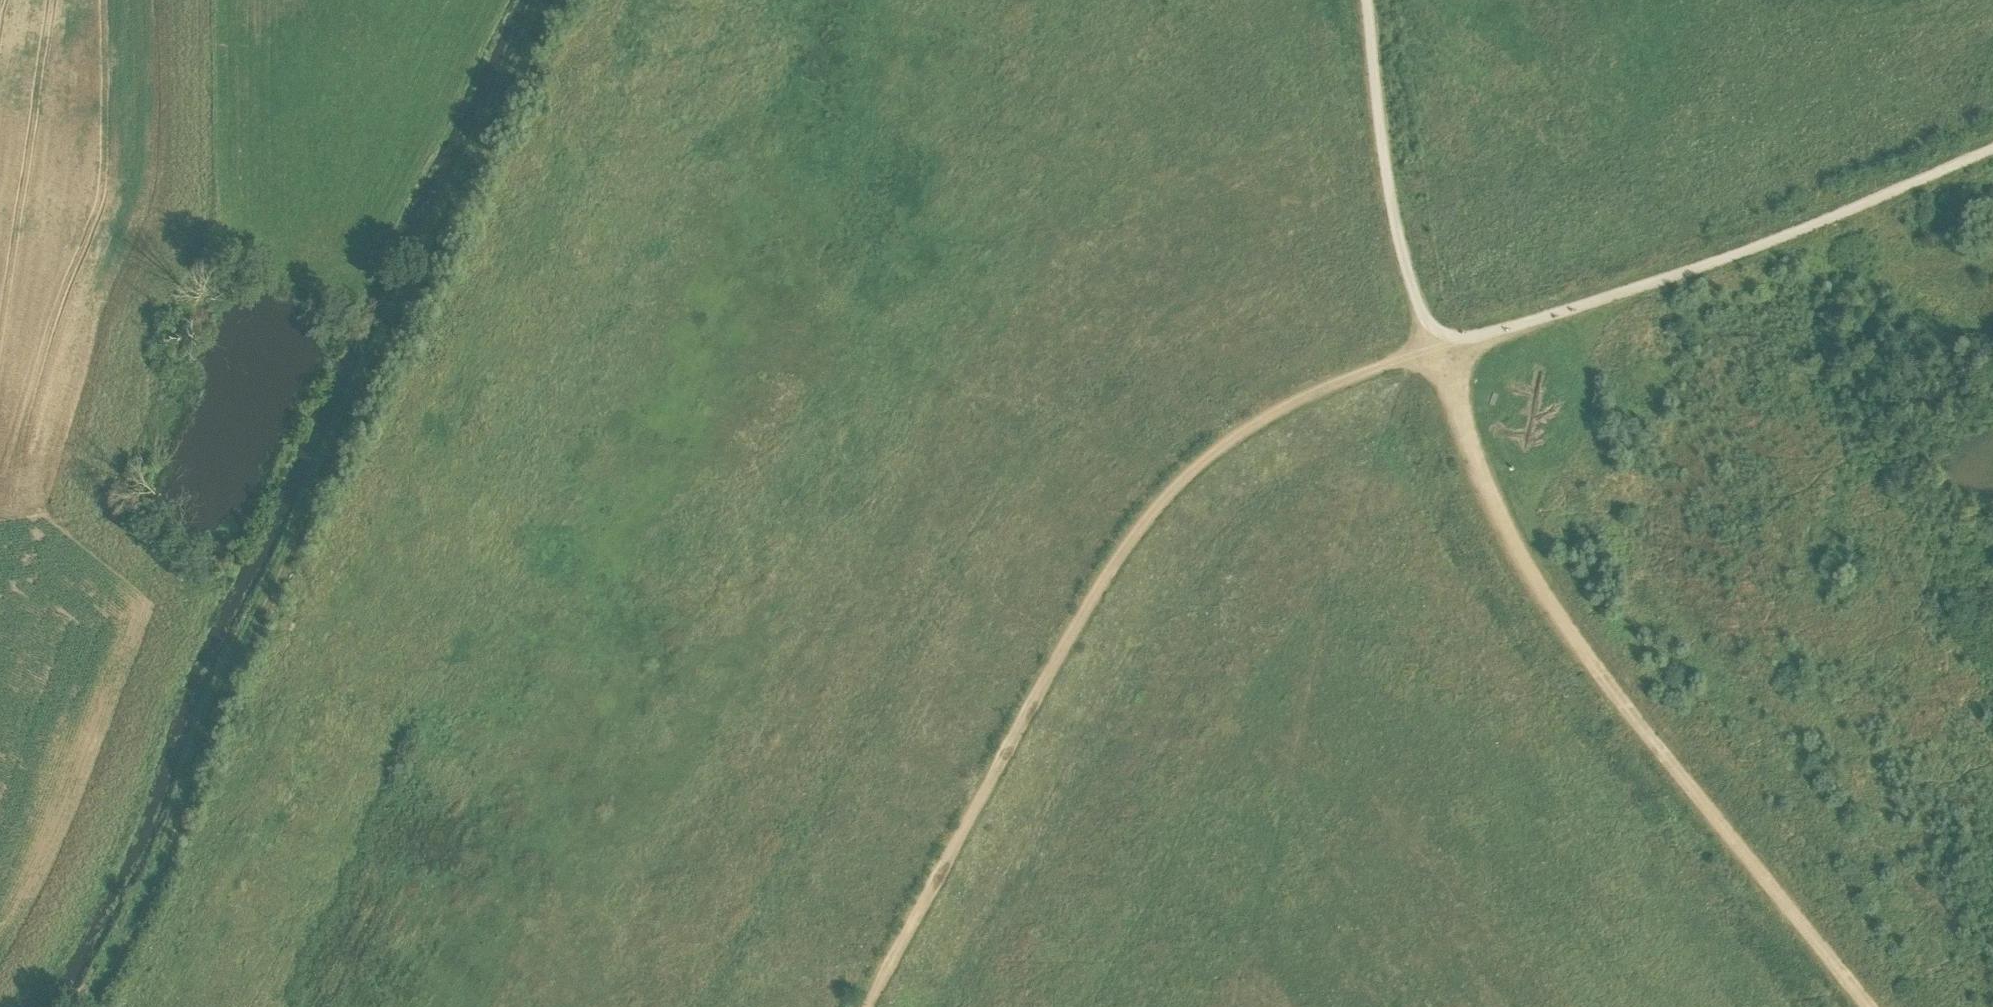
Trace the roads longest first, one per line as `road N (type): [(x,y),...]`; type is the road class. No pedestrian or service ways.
road 1 (track): [(557,0),(300,529),(194,776),(168,858),(87,1006)]
road 2 (track): [(1435,352),(1339,385),(1215,448),(1123,546),(866,1006)]
road 3 (track): [(1435,352),(1477,477),(1533,588),(1869,1006)]
road 4 (track): [(1992,149),(1788,239),(1435,352)]
road 5 (track): [(1368,0),(1383,160),(1435,352)]

